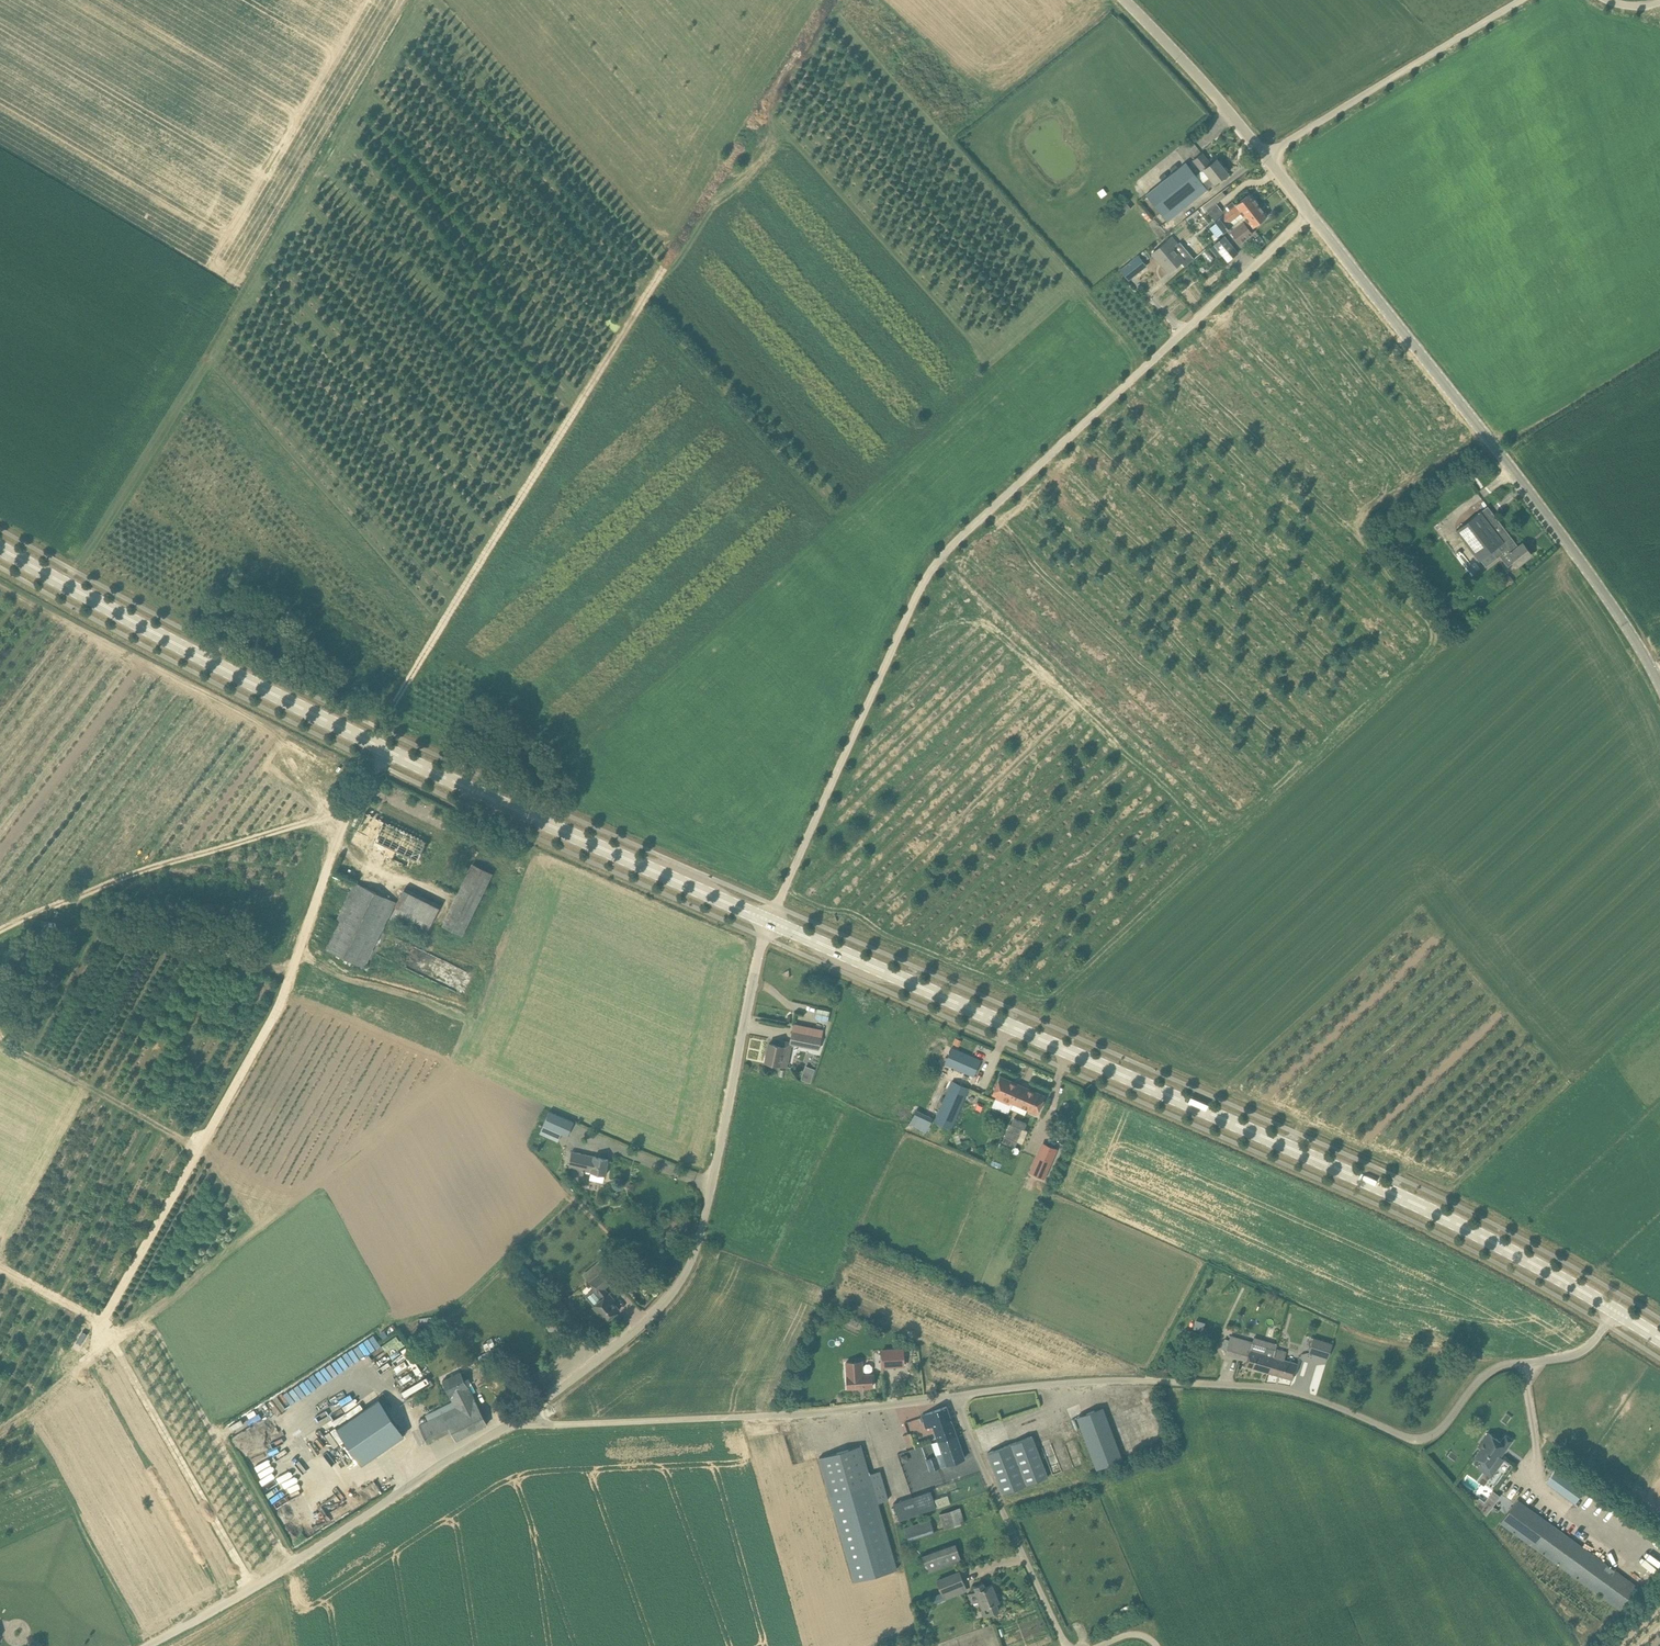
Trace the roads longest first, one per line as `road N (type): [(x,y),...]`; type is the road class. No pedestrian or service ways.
road 1 (track): [(830,0),(381,729),(380,765),(352,807)]
road 2 (secondary): [(1615,1310),(1439,1215),(770,921)]
road 3 (unclassified): [(770,921),(932,570),(1312,216)]
road 4 (secondary): [(770,921),(382,748),(0,548)]
road 5 (unclassified): [(955,1396),(1133,1380),(1283,1390),(1418,1441),(1433,1438),(1499,1368),(1579,1355),(1615,1310)]
road 6 (tertiary): [(1659,684),(1634,624),(1312,216)]
road 7 (unclassified): [(523,1420),(671,1300),(694,1256),(770,921)]
road 8 (track): [(352,807),(280,997),(102,1322)]
road 9 (unclassified): [(145,1645),(254,1588),(523,1420)]
road 10 (unclassified): [(523,1420),(554,1428),(780,1416),(955,1396)]
road 11 (track): [(0,1268),(102,1322),(254,1588)]
road 12 (track): [(352,807),(0,929)]
road 13 (unclassified): [(1267,156),(1526,0)]
road 14 (unclassified): [(1067,1645),(955,1396)]
road 15 (track): [(0,1033),(15,1049),(198,1149)]
road 16 (tertiary): [(1267,156),(1126,0)]
road 17 (track): [(0,1432),(143,1315)]

